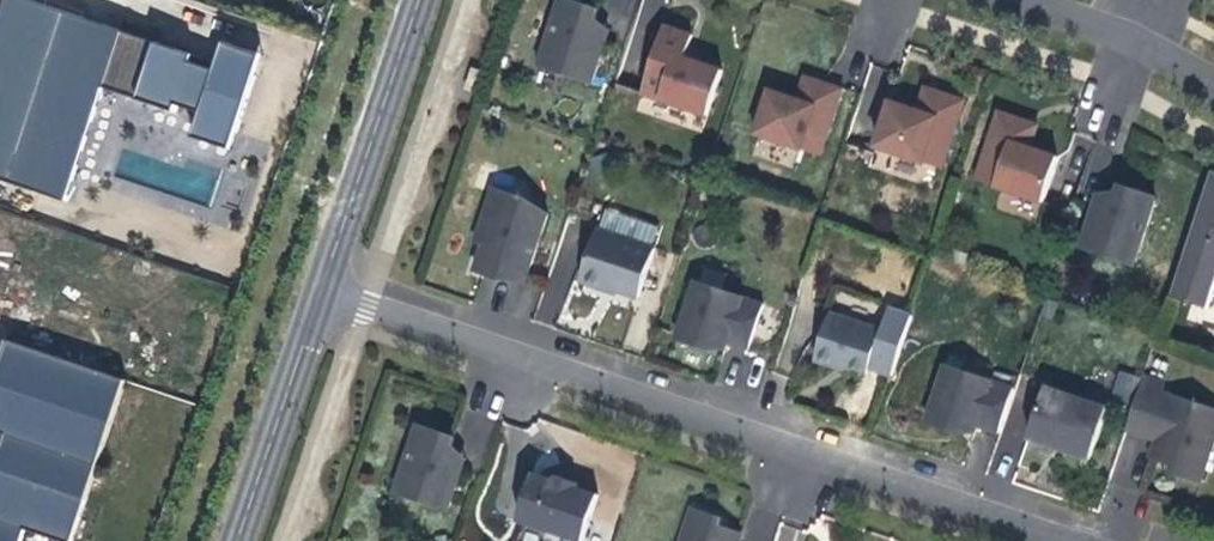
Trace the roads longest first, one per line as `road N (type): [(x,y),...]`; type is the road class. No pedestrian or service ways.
road 1 (residential): [(327,293),(1057,540)]
road 2 (residential): [(422,0),(327,293)]
road 3 (residential): [(327,293),(241,540)]
road 4 (residential): [(1017,0),(1131,40),(1213,83)]

